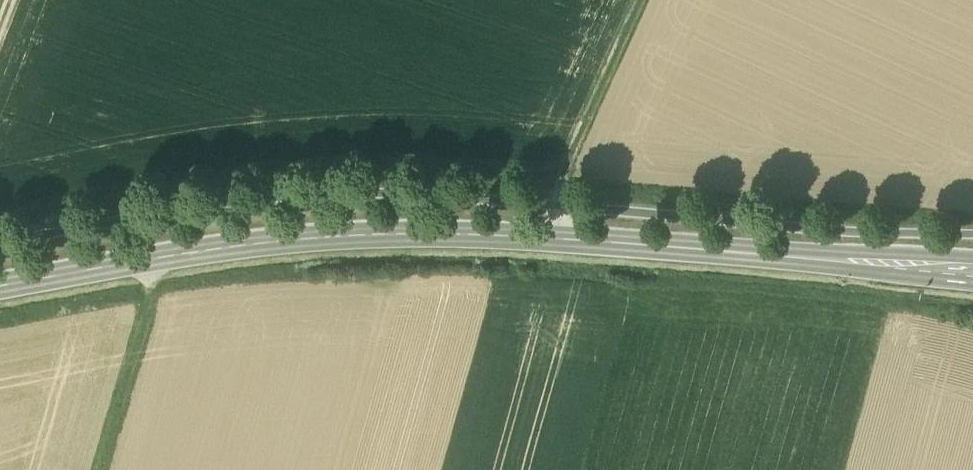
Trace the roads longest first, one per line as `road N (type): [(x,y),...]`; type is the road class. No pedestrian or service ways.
road 1 (secondary): [(0,292),(242,250),(411,240),(972,275)]
road 2 (track): [(642,0),(559,190),(560,245)]

